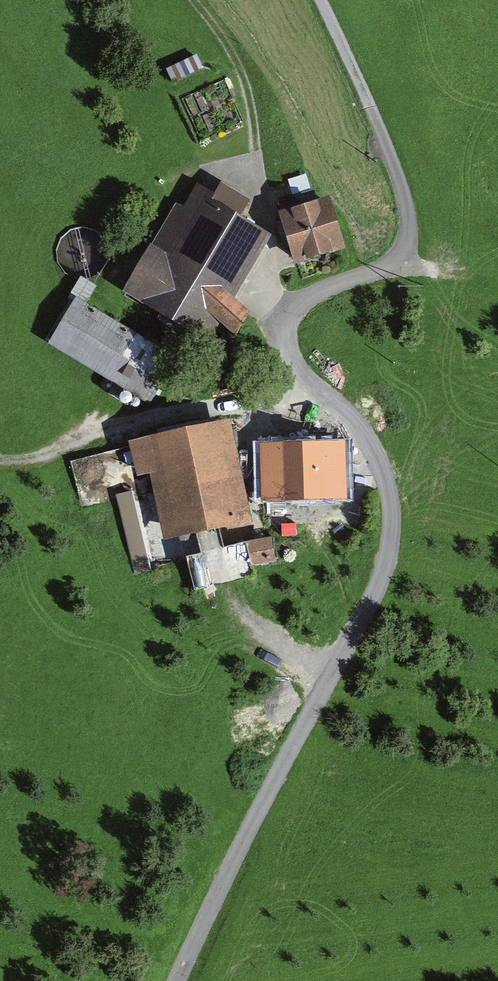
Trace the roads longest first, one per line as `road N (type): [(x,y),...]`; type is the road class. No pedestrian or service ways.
road 1 (track): [(322,0),(395,165),(410,239),(395,263),(296,304),(283,329),(298,367),(379,457),(393,535),(365,619),(233,859),(178,980)]
road 2 (track): [(0,462),(32,465),(96,429),(319,385)]
road 3 (track): [(193,0),(228,45),(250,98),(288,313)]
road 4 (track): [(226,591),(263,638),(332,679)]

